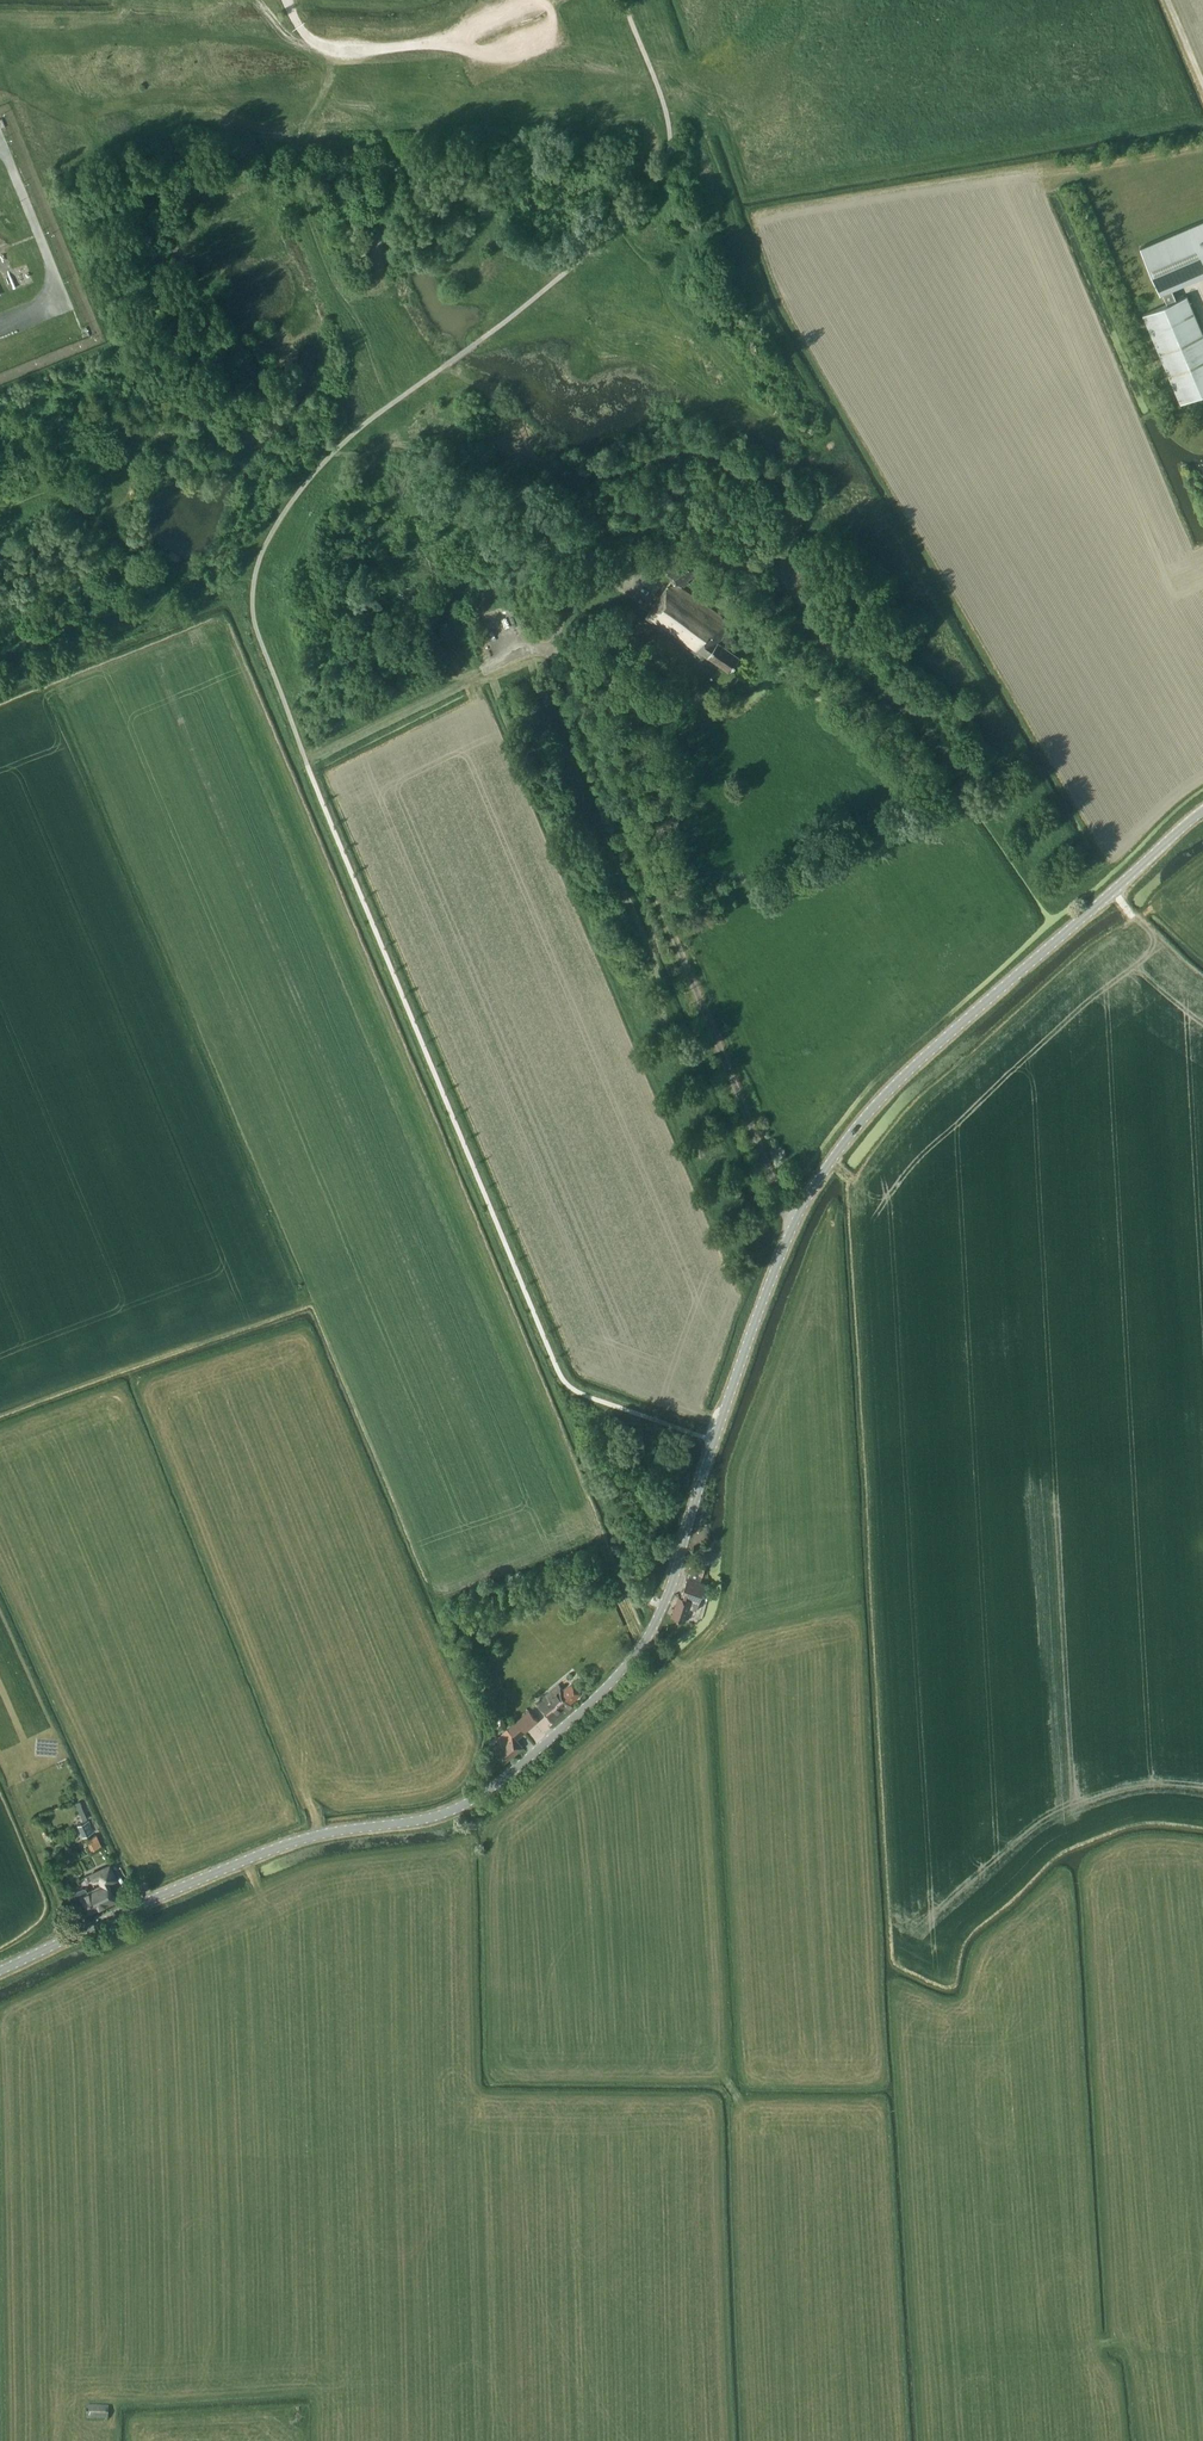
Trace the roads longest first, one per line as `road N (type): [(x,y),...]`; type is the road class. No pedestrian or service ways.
road 1 (unclassified): [(0,1971),(282,1842),(457,1809),(511,1773),(621,1674),(664,1604),(750,1337),(814,1188),(895,1084),(1202,810)]
road 2 (track): [(290,0),(306,32),(343,48),(446,35),(536,0)]
road 3 (track): [(305,758),(485,667)]
road 4 (track): [(545,0),(558,33),(492,58),(451,37)]

